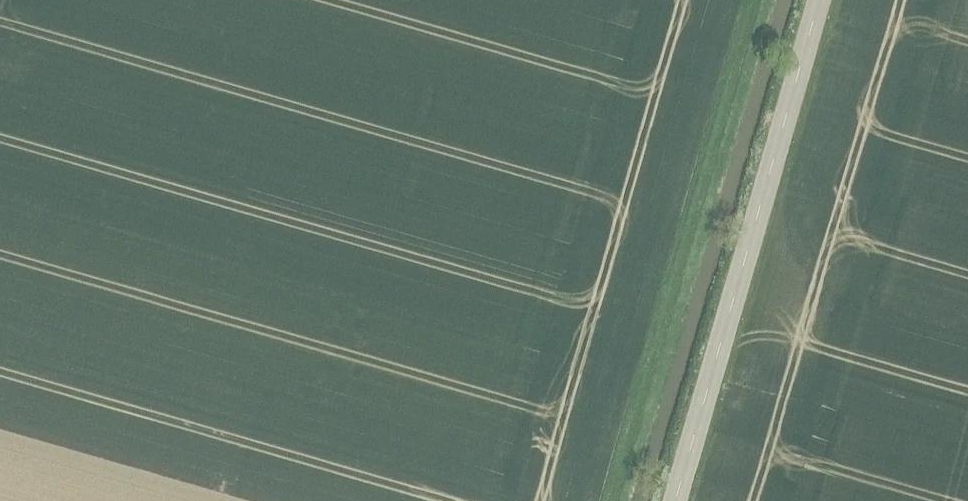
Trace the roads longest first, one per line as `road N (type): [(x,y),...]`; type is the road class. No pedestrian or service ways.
road 1 (tertiary): [(676,500),(821,0)]

